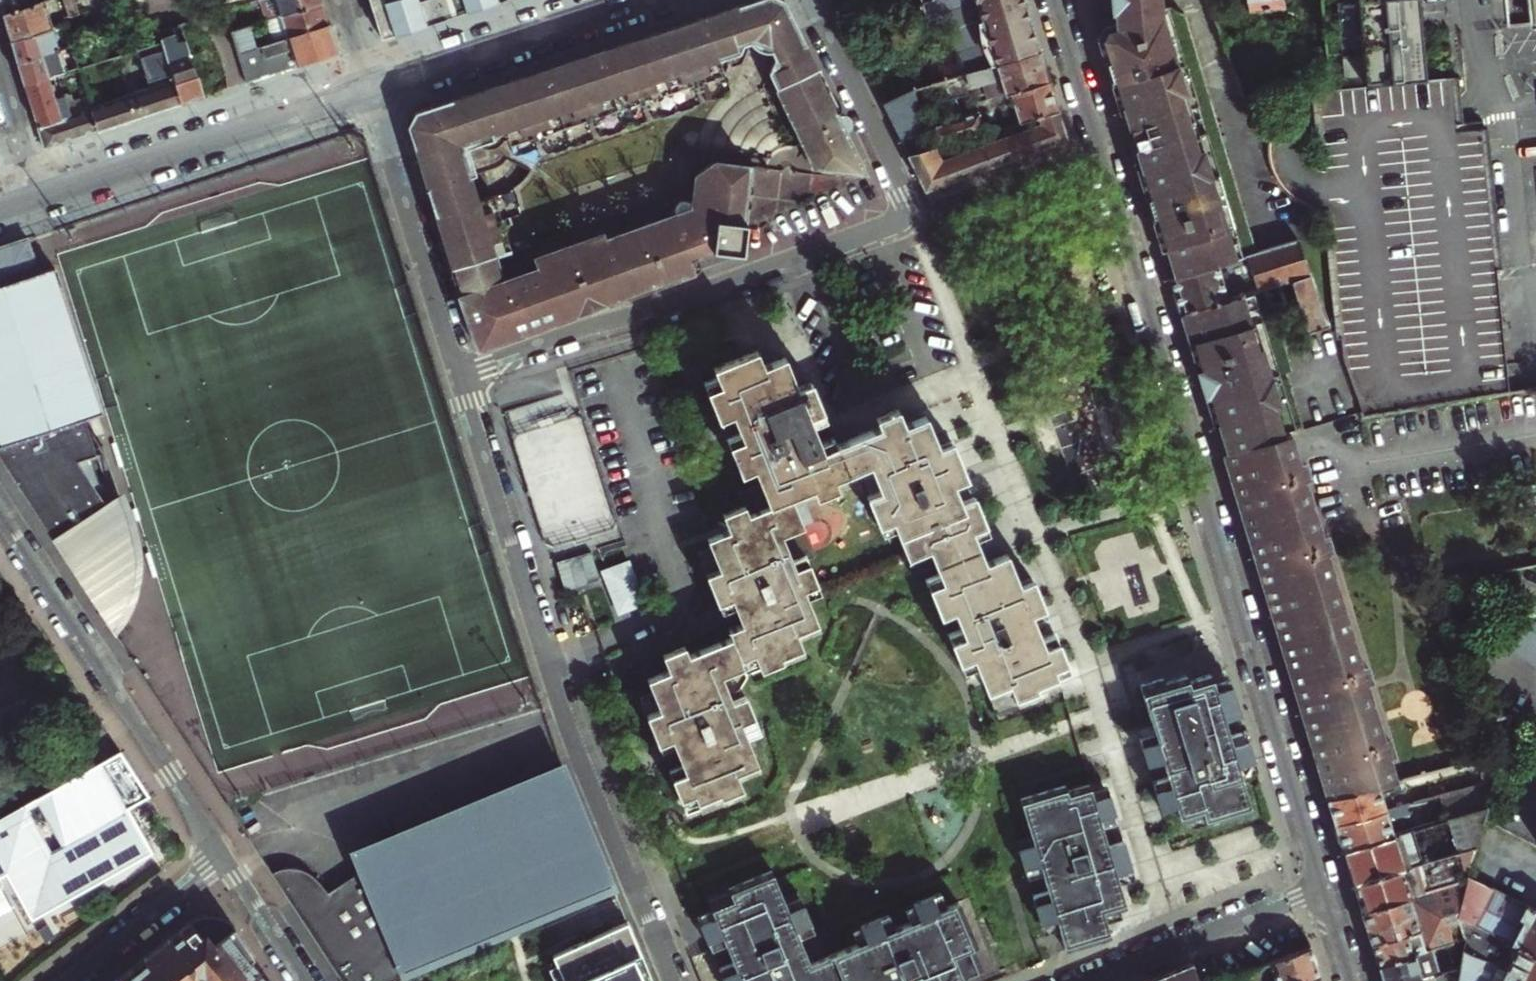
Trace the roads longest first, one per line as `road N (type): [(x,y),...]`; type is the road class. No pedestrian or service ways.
road 1 (residential): [(1055,0),(1324,888)]
road 2 (residential): [(460,377),(904,212)]
road 3 (residential): [(305,980),(224,854),(65,980)]
road 4 (residential): [(37,198),(371,88)]
road 5 (residential): [(548,661),(674,980)]
road 6 (residential): [(371,88),(460,377)]
road 7 (residential): [(548,661),(460,377)]
road 8 (residential): [(371,88),(636,0)]
road 9 (residential): [(1092,980),(1324,888)]
road 10 (residential): [(809,0),(904,192),(904,212)]
road 11 (residential): [(37,198),(0,74)]

